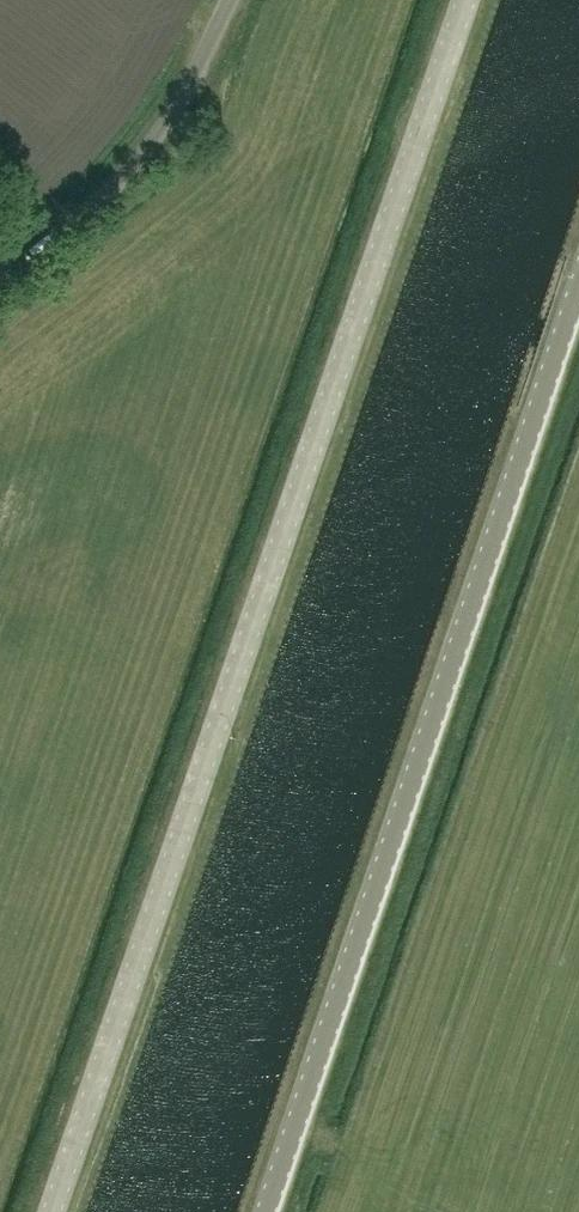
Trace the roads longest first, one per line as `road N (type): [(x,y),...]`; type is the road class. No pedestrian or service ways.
road 1 (unclassified): [(53,1211),(465,0)]
road 2 (tertiary): [(266,1211),(578,284)]
road 3 (unclassified): [(0,272),(60,230),(158,135),(230,0)]

